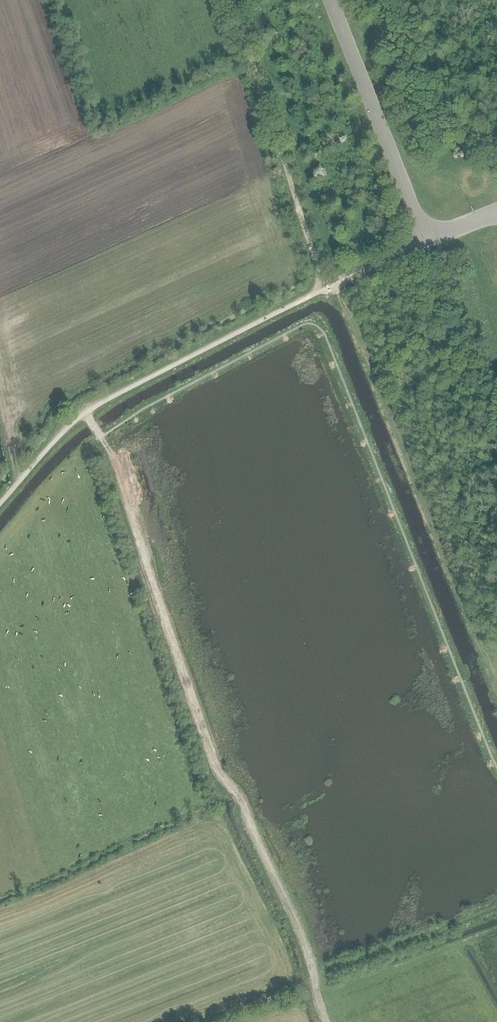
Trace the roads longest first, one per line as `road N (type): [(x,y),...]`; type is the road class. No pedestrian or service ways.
road 1 (track): [(100,436),(216,766),(240,793),(314,976)]
road 2 (track): [(236,0),(330,287)]
road 3 (unclassified): [(433,229),(414,206),(332,0)]
road 4 (track): [(314,976),(496,905)]

